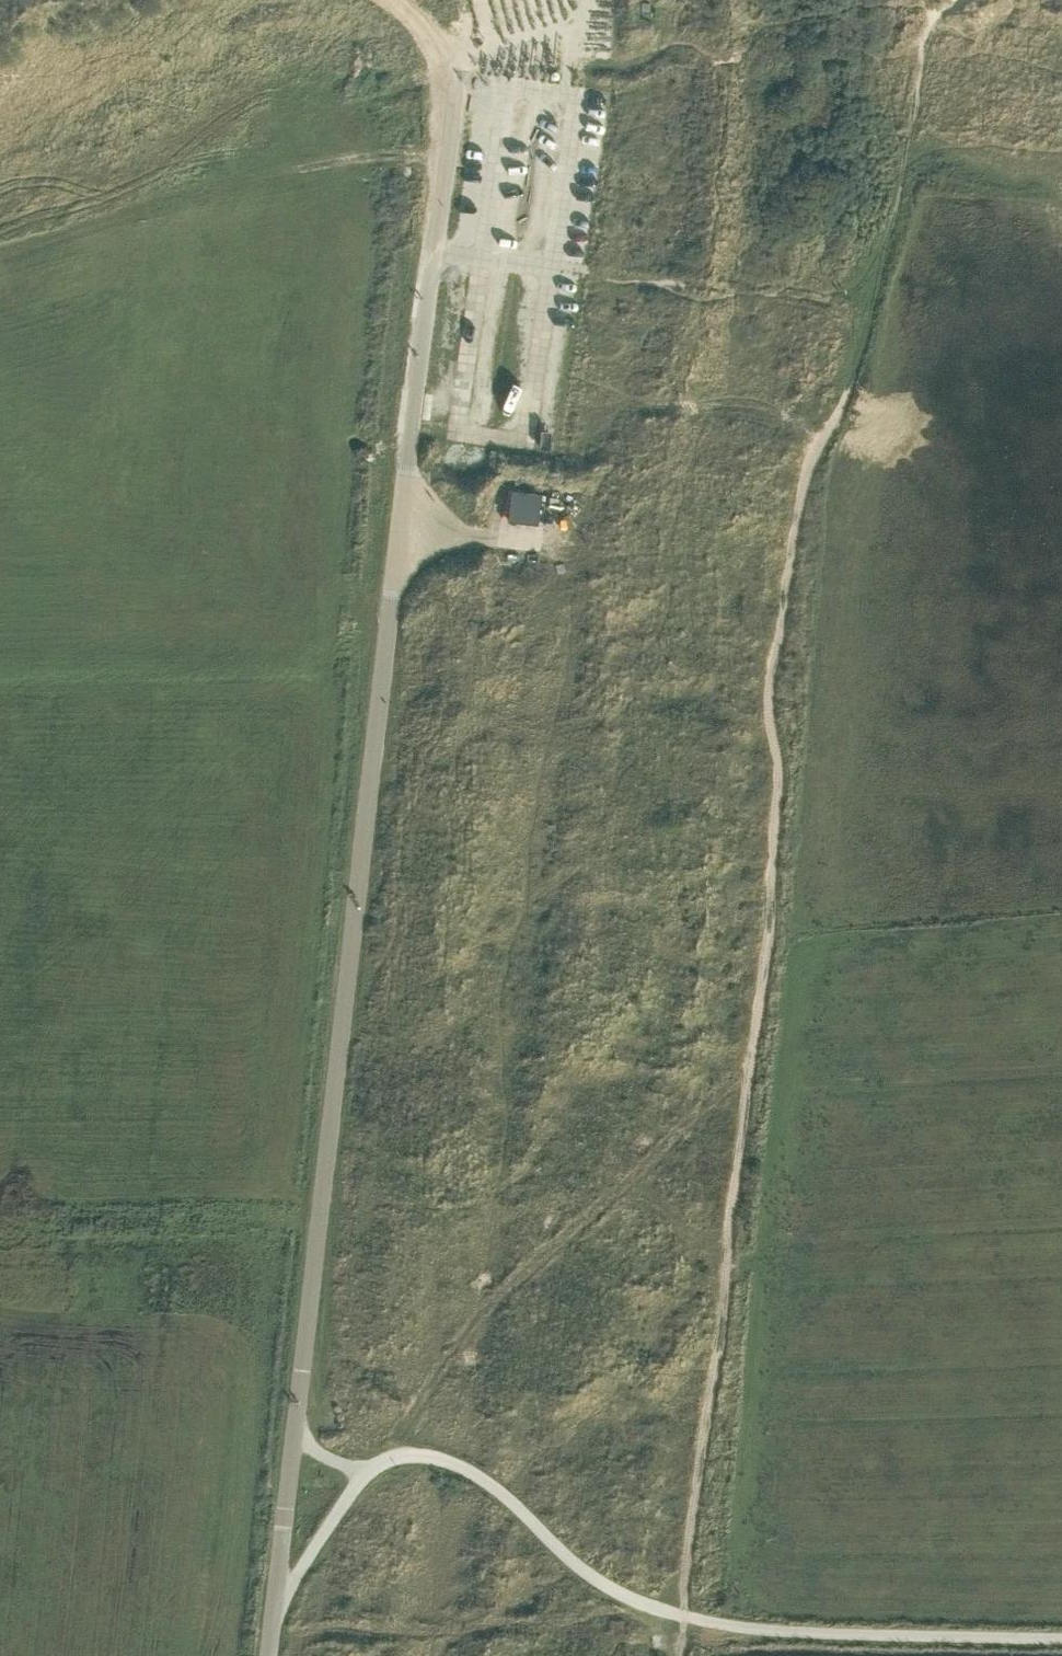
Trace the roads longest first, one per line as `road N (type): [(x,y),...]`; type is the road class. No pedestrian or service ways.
road 1 (unclassified): [(268,1655),(458,72)]
road 2 (track): [(751,1064),(451,1351),(398,1456)]
road 3 (track): [(0,257),(298,169),(418,158)]
road 4 (track): [(458,72),(481,57),(574,36),(595,0)]
road 5 (track): [(611,1197),(658,1203),(728,1257)]

